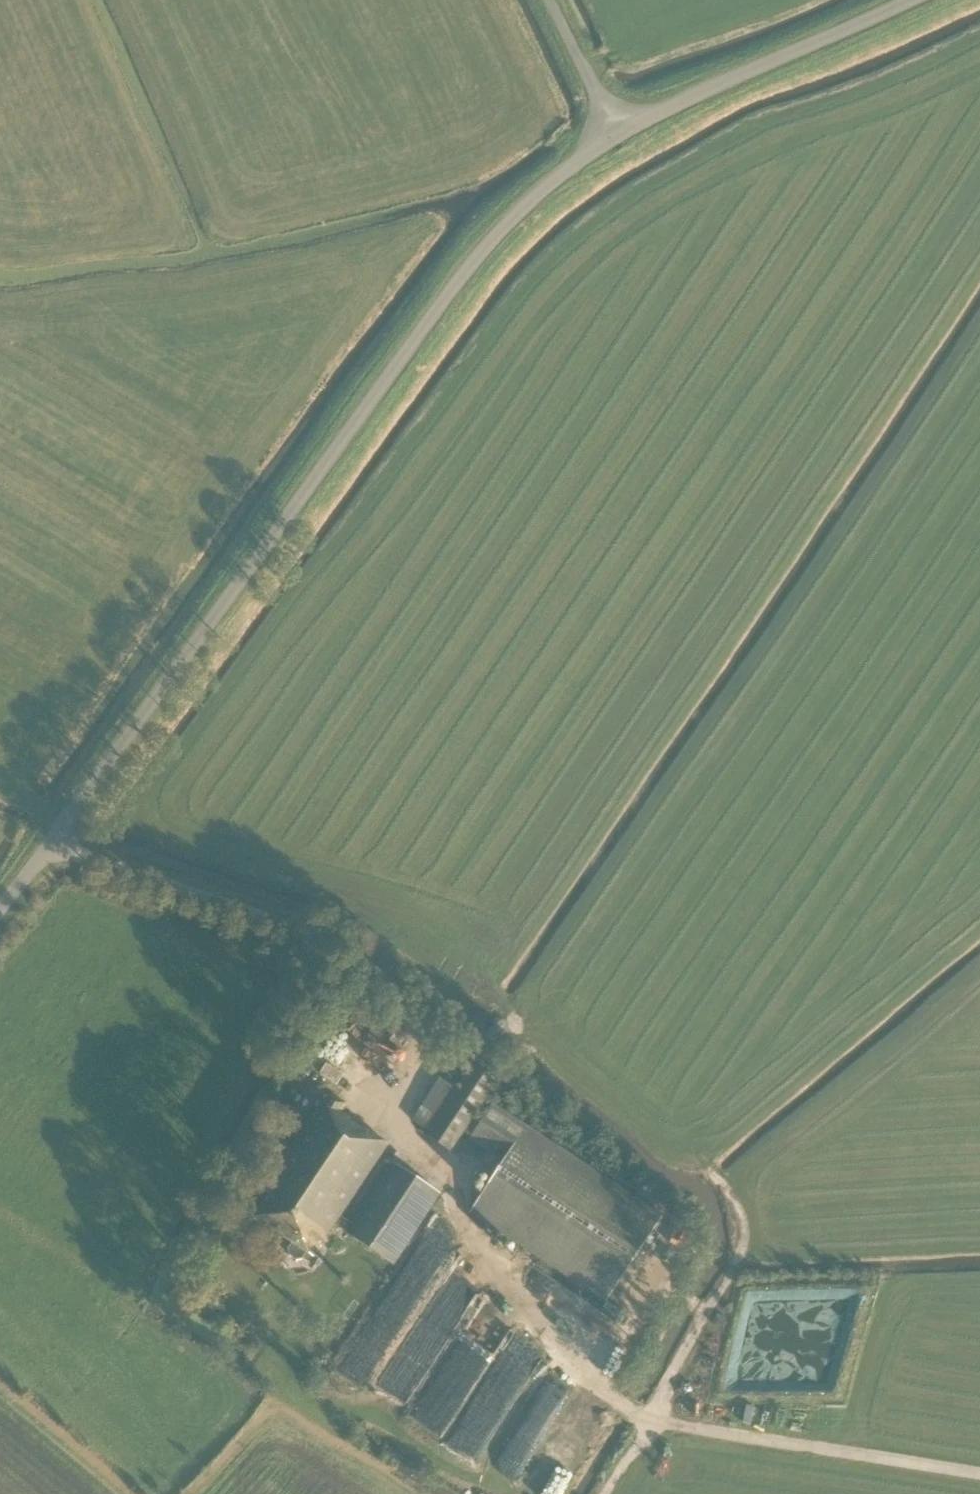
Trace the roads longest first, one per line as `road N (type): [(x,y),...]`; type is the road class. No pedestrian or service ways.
road 1 (unclassified): [(0,911),(451,291),(519,213),(619,136)]
road 2 (track): [(662,1252),(591,1384),(651,1421),(979,1474)]
road 3 (track): [(607,1493),(741,1251),(740,1208),(708,1169)]
road 4 (unclassified): [(619,136),(911,0)]
road 5 (unclassified): [(619,136),(551,0)]

